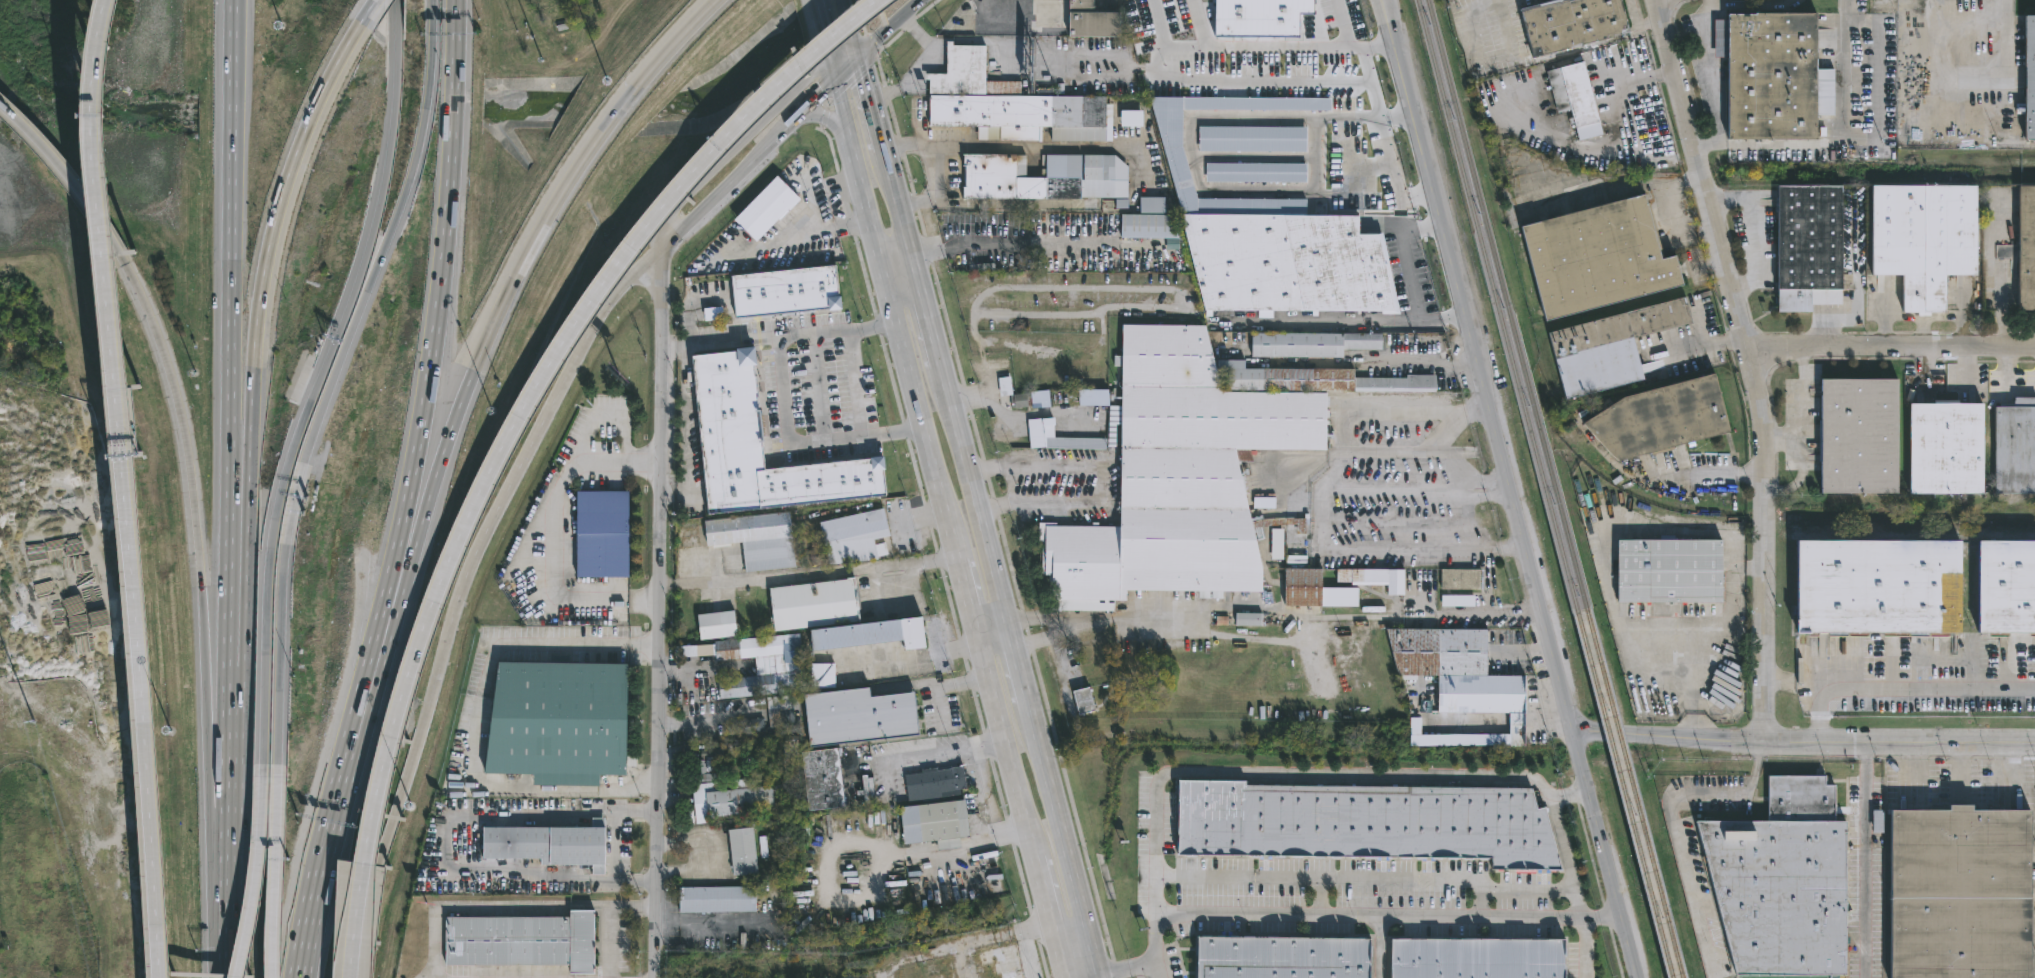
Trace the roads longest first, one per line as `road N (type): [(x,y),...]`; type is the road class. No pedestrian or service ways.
road 1 (motorway): [(352,977),(370,839),(403,698),(452,558),(515,426),(592,302),(681,186),(765,99),(881,0)]
road 2 (tertiary): [(1637,977),(1379,0)]
road 3 (motorway): [(339,977),(454,615),(516,466),(609,311),(661,253)]
road 4 (motorway): [(394,0),(393,97),(380,191),(271,524),(263,777)]
road 5 (residential): [(1767,743),(1761,402),(1657,0)]
road 6 (residential): [(654,977),(661,253)]
road 7 (motorway): [(113,321),(159,977)]
road 8 (motorway): [(409,569),(474,370),(550,211),(641,80),(718,0)]
road 9 (motorway): [(391,565),(438,304),(454,0)]
road 10 (motorway): [(375,0),(303,133),(274,221),(257,310),(248,544)]
road 11 (motorway): [(230,0),(229,544)]
road 12 (primary): [(827,57),(961,566)]
road 13 (motorway): [(120,259),(154,330),(189,487),(207,763)]
road 14 (motorway): [(303,464),(415,169),(429,100),(431,0)]
road 15 (tertiary): [(1573,730),(1767,743),(2034,743)]
road 16 (motorway): [(110,0),(97,93),(113,321)]
road 17 (residential): [(1752,352),(2034,346)]
road 18 (primary): [(1098,972),(1028,704)]
road 19 (primary): [(1009,633),(940,368)]
road 20 (secondary): [(827,57),(669,216),(661,253)]
road 21 (motorway): [(301,977),(353,737)]
road 22 (primary): [(976,623),(1036,860)]
road 23 (motorway): [(278,778),(285,545)]
road 24 (motorway): [(263,777),(240,977)]
road 25 (motorway): [(276,977),(278,778)]
road 26 (motorway): [(0,103),(59,167),(120,259)]
road 27 (motorway): [(234,667),(233,857)]
road 28 (motorway): [(353,737),(409,569)]
road 29 (motorway): [(353,737),(391,565)]
road 30 (secondary): [(661,253),(771,144)]
road 31 (primary): [(940,368),(910,247)]
road 32 (motorway): [(248,544),(234,667)]
road 33 (motorway): [(229,544),(234,667)]
road 34 (motorway): [(233,857),(231,977)]

